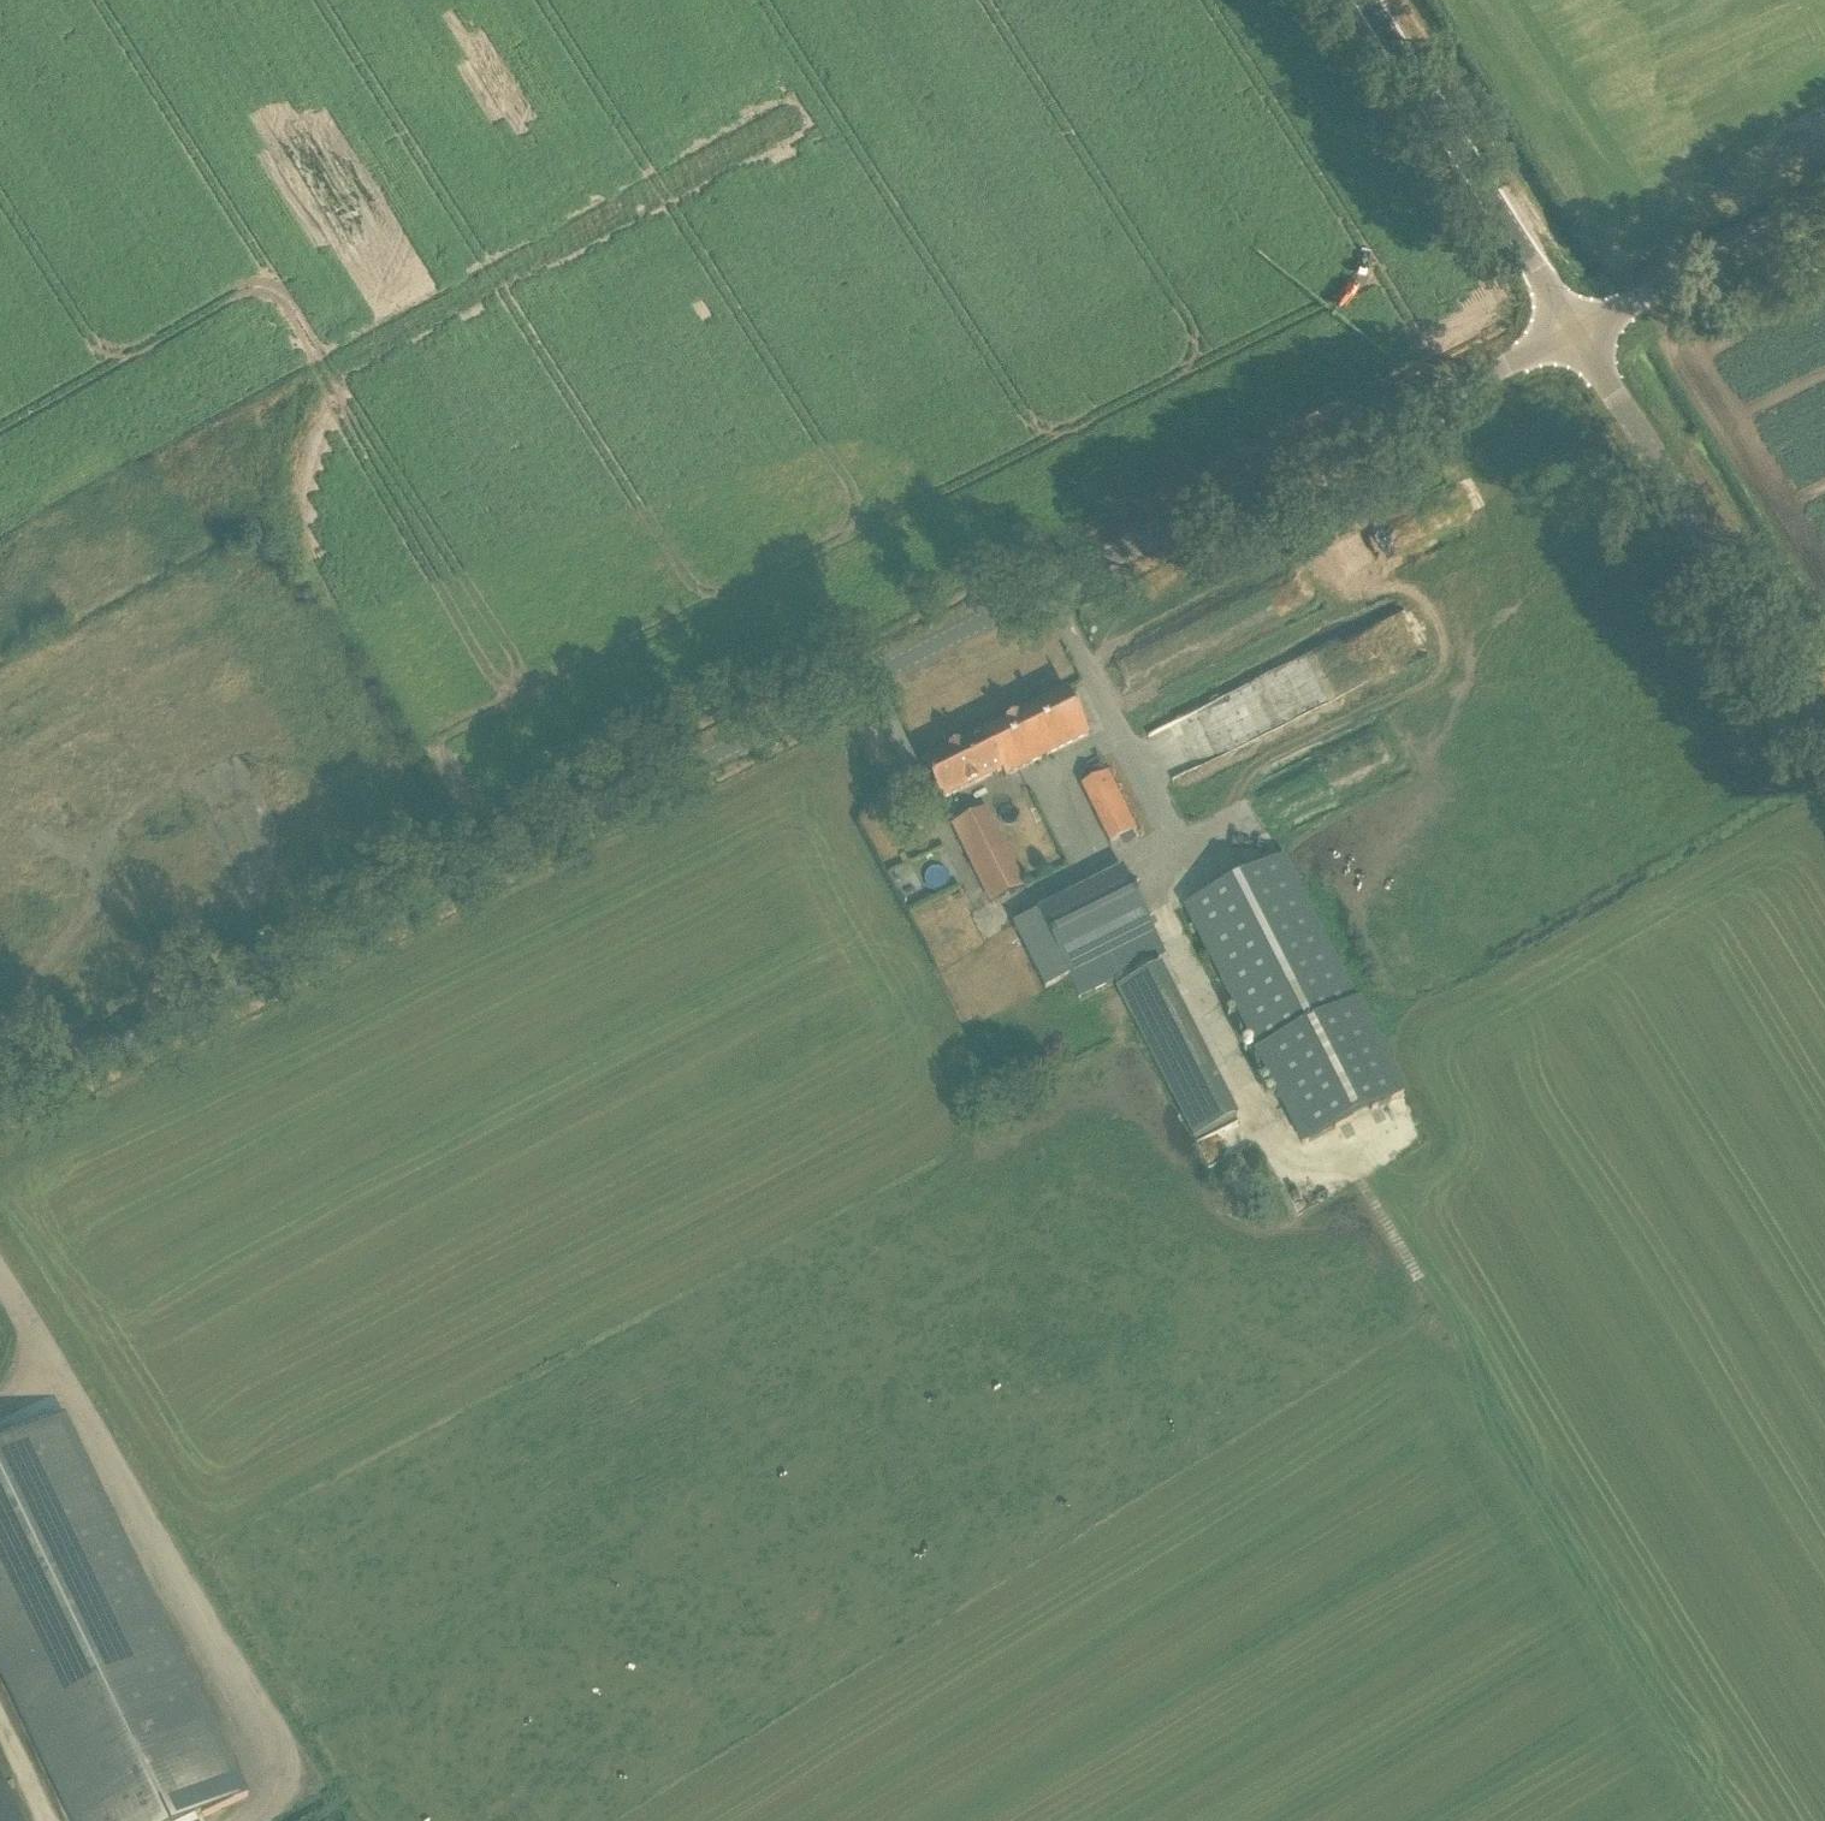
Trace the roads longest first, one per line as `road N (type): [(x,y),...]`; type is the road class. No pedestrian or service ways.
road 1 (unclassified): [(0,1110),(1581,334)]
road 2 (unclassified): [(1824,722),(1581,334)]
road 3 (unclassified): [(1581,334),(1374,0)]
road 4 (unclassified): [(1581,334),(1824,214)]

